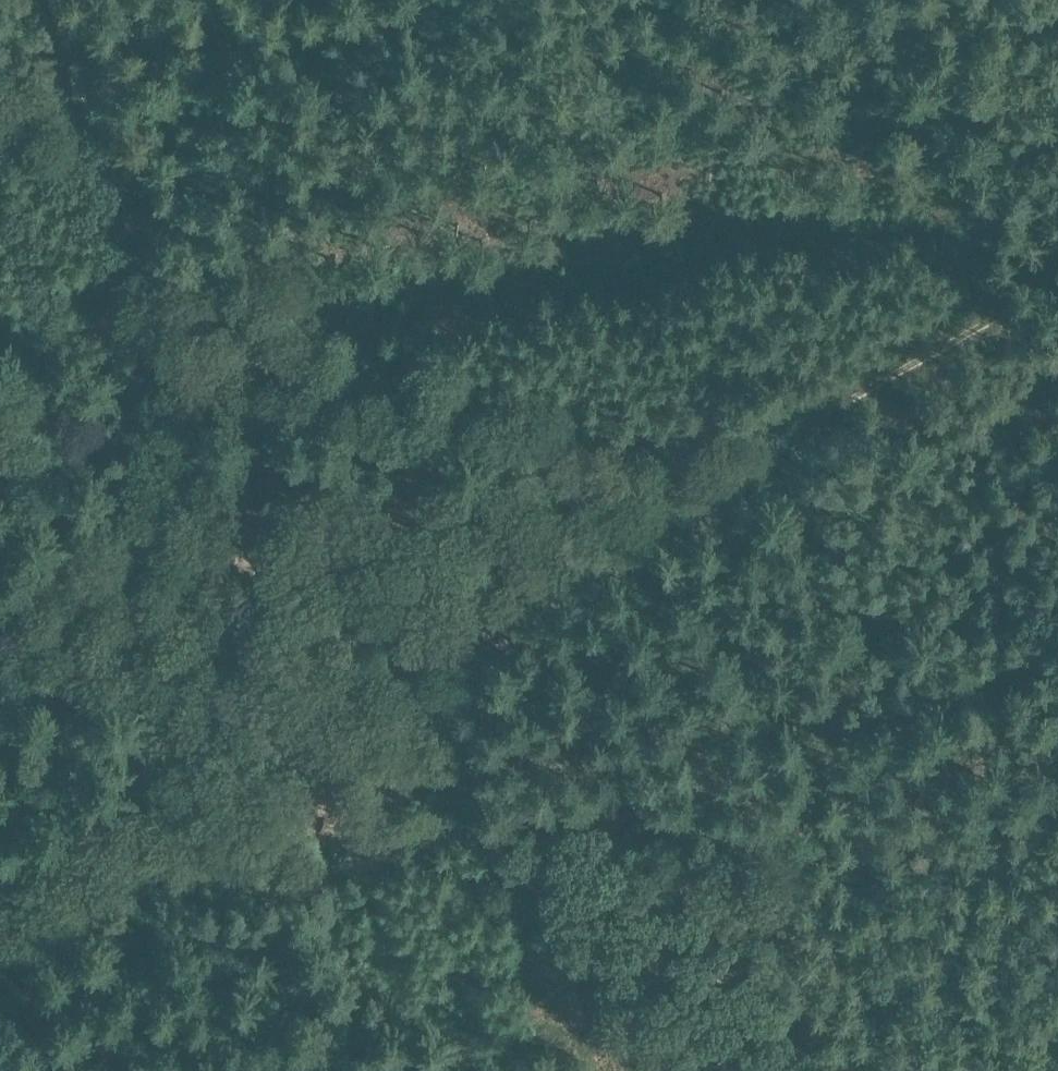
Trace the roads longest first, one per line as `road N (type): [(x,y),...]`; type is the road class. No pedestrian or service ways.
road 1 (track): [(284,697),(1057,272)]
road 2 (track): [(44,0),(284,697)]
road 3 (track): [(434,762),(703,1070)]
road 4 (track): [(0,868),(284,697)]
road 5 (track): [(0,593),(284,697)]

